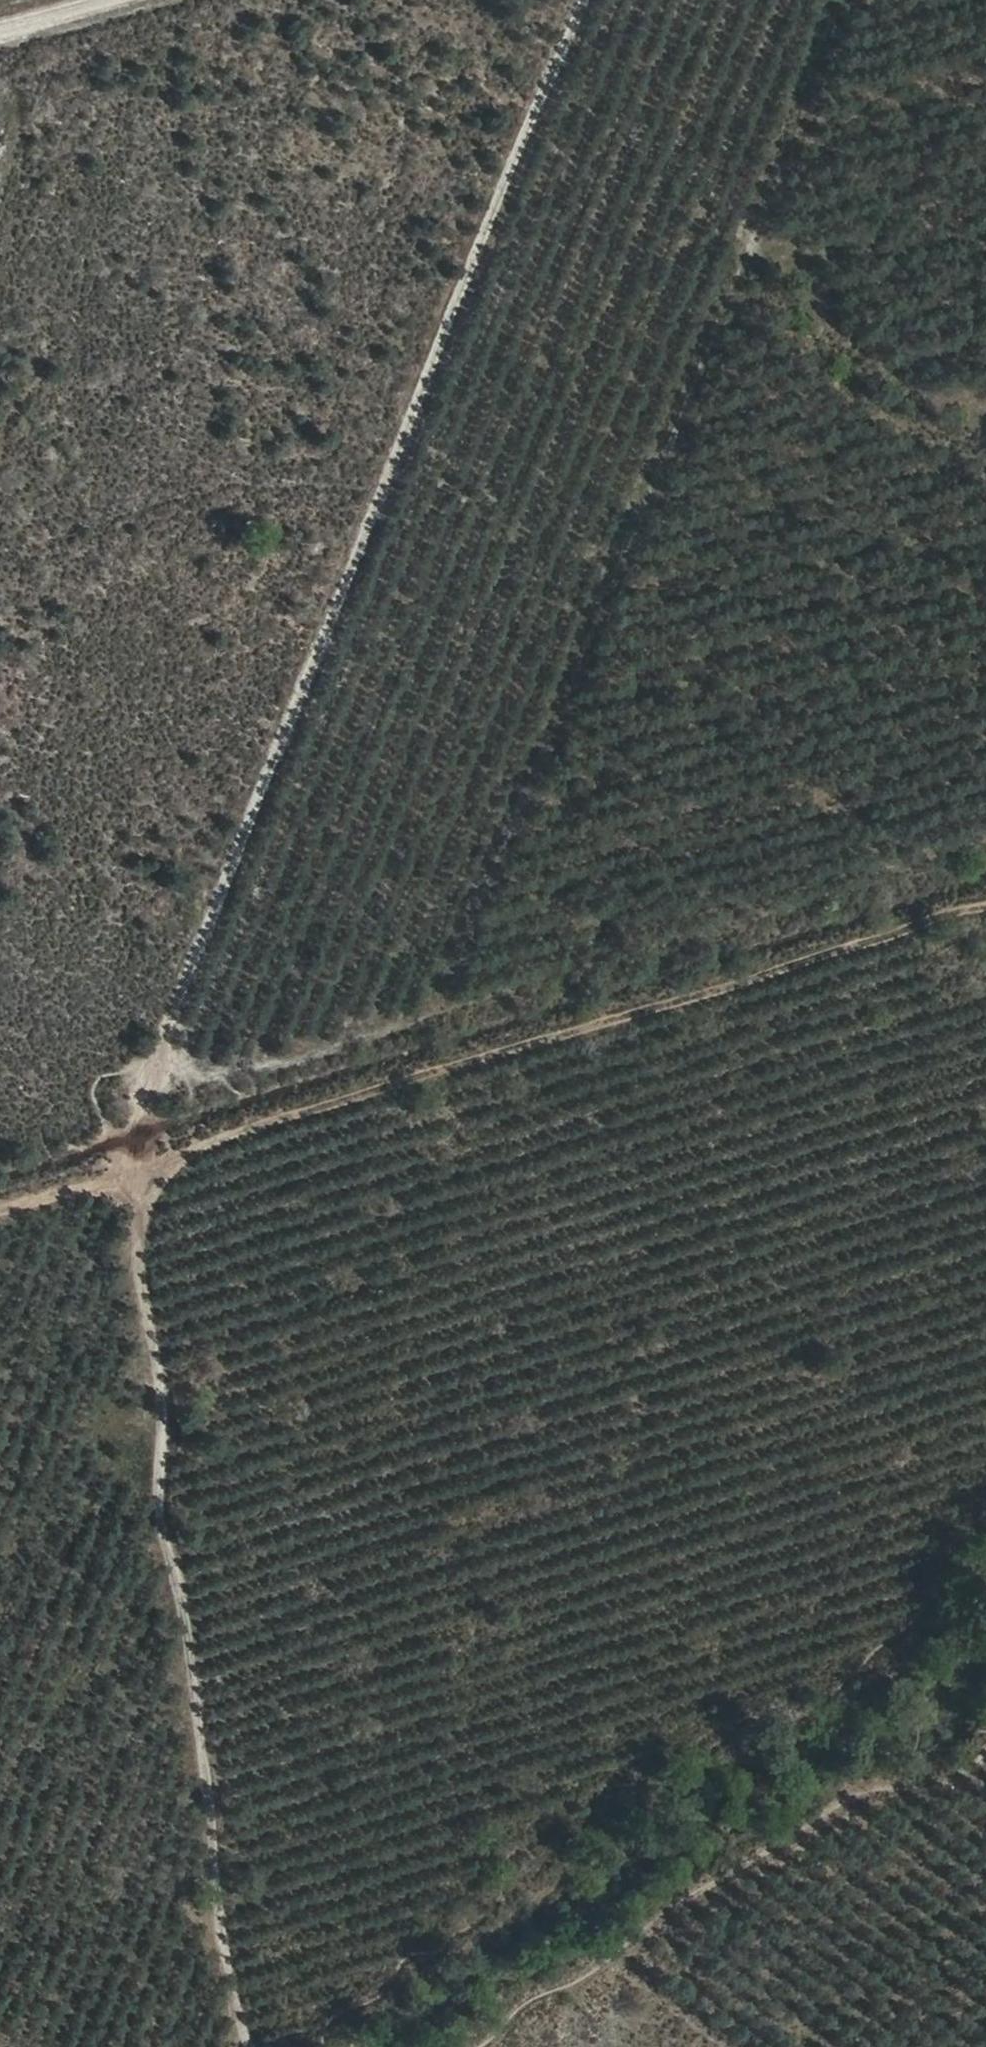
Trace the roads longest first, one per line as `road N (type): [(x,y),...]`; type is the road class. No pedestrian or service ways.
road 1 (track): [(257,2046),(192,1583),(162,1510),(172,1397),(161,1205),(225,1139),(985,911)]
road 2 (track): [(161,1205),(91,1185),(0,1213)]

